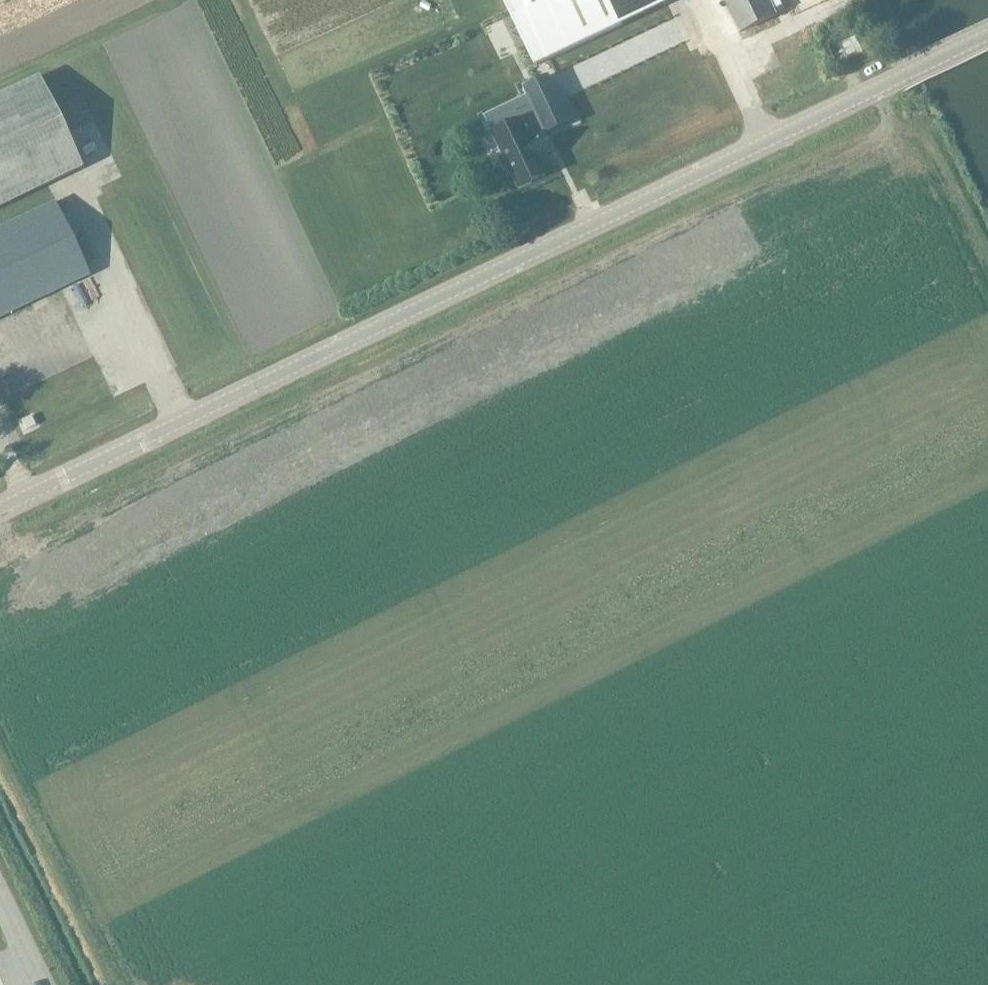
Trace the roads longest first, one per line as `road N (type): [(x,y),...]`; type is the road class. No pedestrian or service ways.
road 1 (tertiary): [(0,507),(987,35)]

